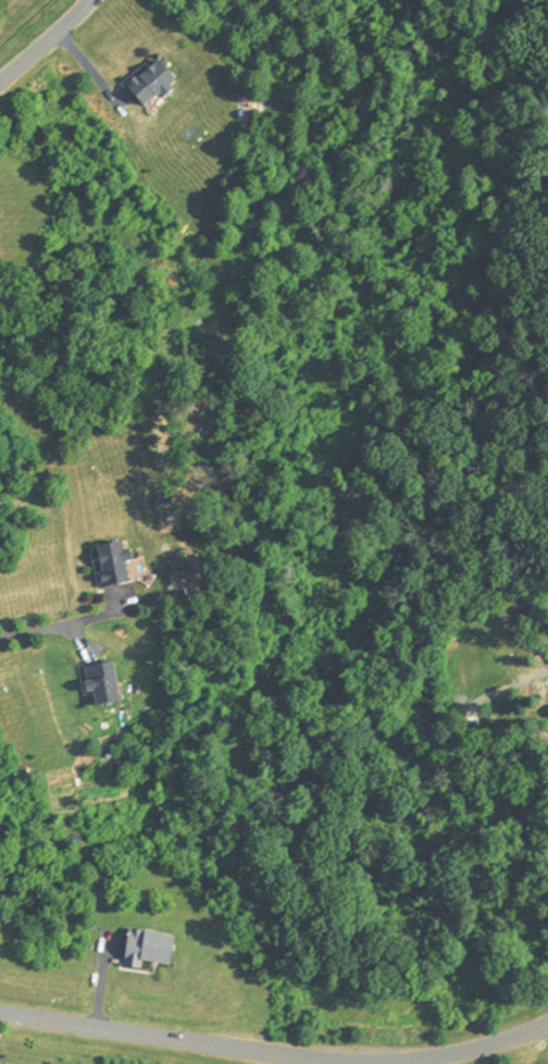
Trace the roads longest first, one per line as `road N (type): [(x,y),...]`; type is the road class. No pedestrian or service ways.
road 1 (residential): [(547,1024),(449,1054),(366,1062),(0,1013)]
road 2 (residential): [(91,0),(0,82)]

